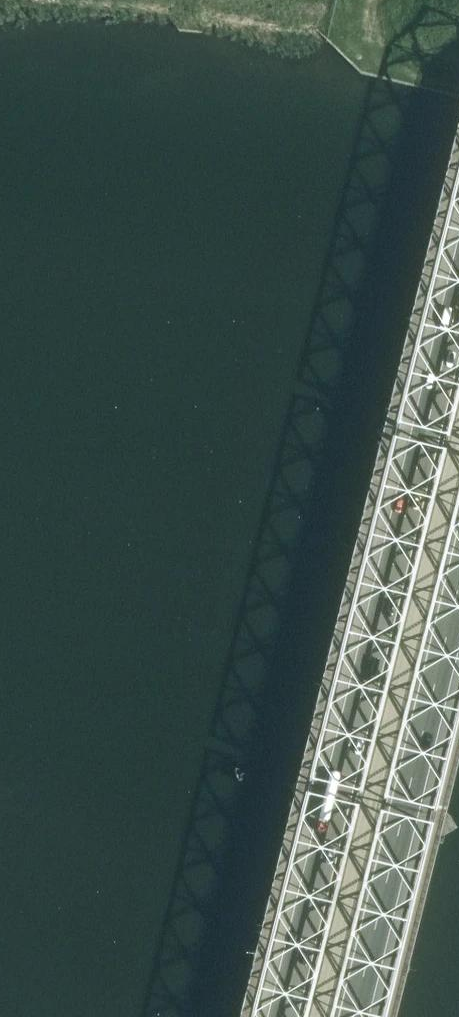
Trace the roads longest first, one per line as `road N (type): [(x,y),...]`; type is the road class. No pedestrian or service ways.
road 1 (motorway): [(458,300),(283,1016)]
road 2 (unclassified): [(318,1016),(458,441)]
road 3 (motorway): [(354,1016),(458,586)]

